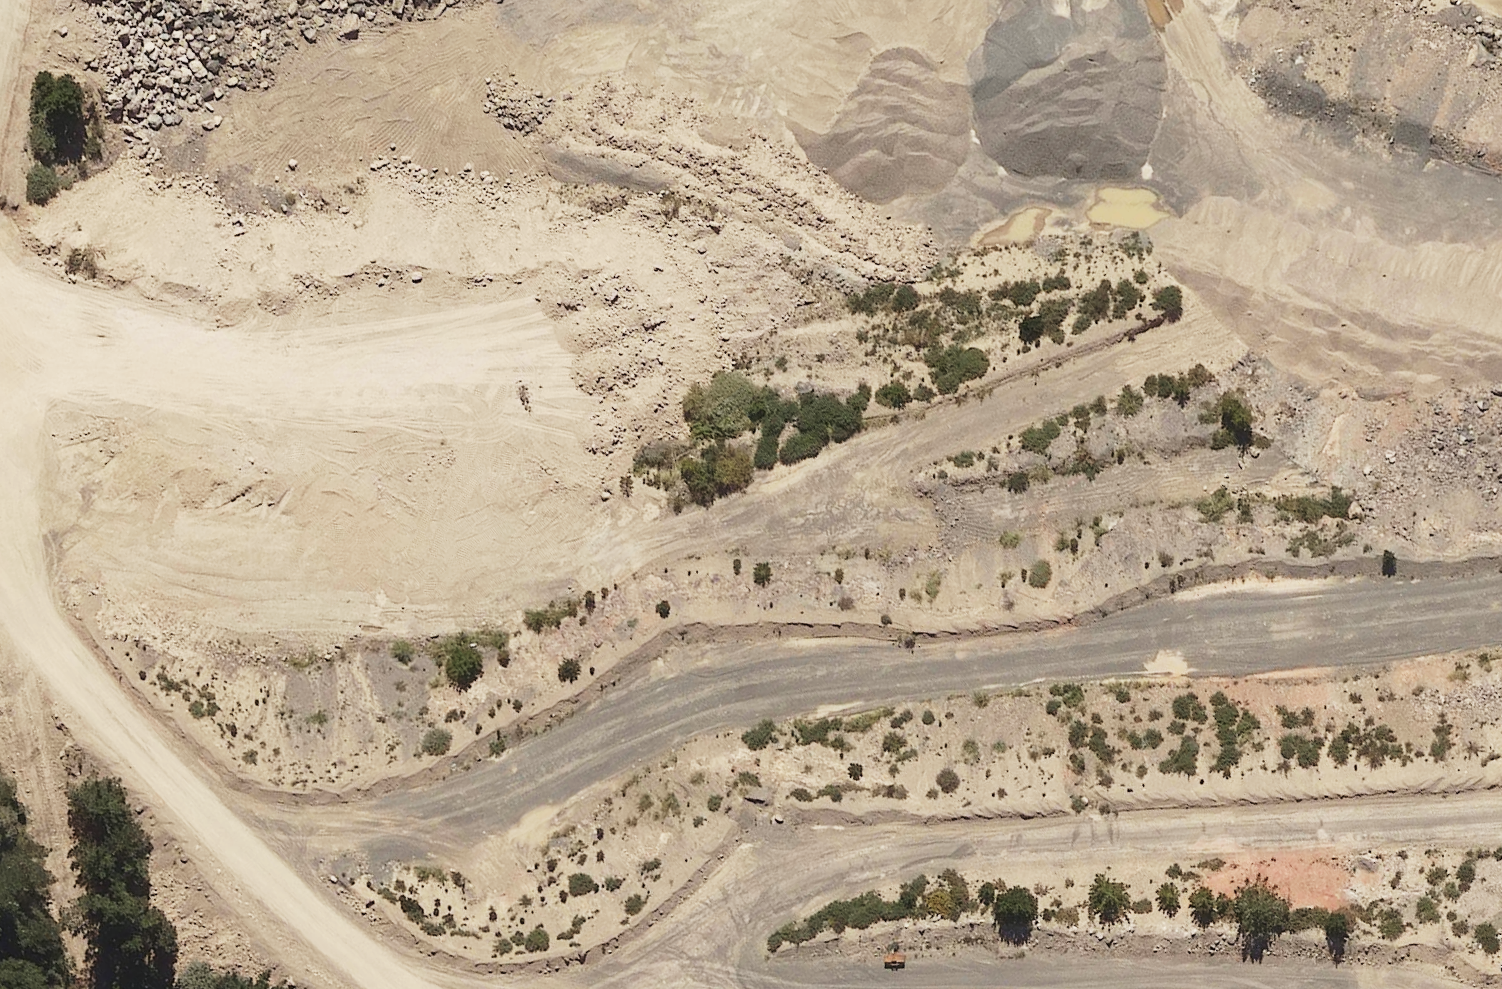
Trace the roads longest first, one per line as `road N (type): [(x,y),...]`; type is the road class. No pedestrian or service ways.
road 1 (track): [(1501,594),(755,690),(631,730),(498,789),(375,824),(280,826),(195,803)]
road 2 (track): [(1166,350),(504,604),(402,616),(237,604),(116,562),(0,503)]
road 3 (track): [(1501,814),(921,845),(786,878),(607,988)]
road 4 (track): [(409,988),(328,933),(226,836),(47,646),(0,560)]
road 5 (track): [(1272,466),(953,518),(722,518)]
road 6 (track): [(515,355),(335,371),(27,328),(0,315)]
road 7 (track): [(99,988),(27,728),(12,648),(13,583)]
road 8 (track): [(1165,0),(1218,79),(1295,148),(1394,191),(1501,199)]
road 9 (track): [(294,114),(425,57),(590,0)]

